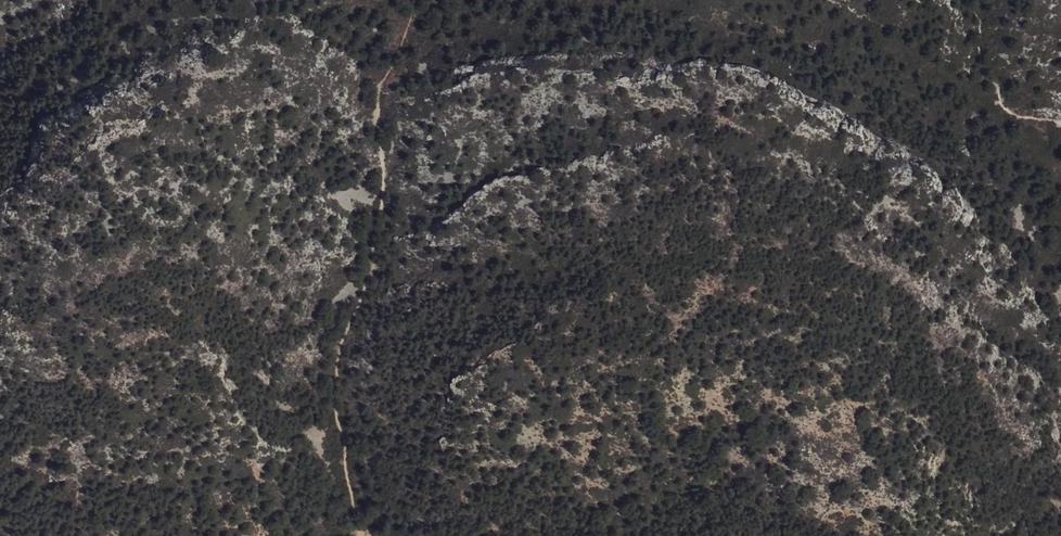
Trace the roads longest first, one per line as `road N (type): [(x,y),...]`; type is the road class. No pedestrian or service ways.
road 1 (track): [(411,0),(374,107),(379,195),(366,276),(339,344),(337,413),(352,535)]

